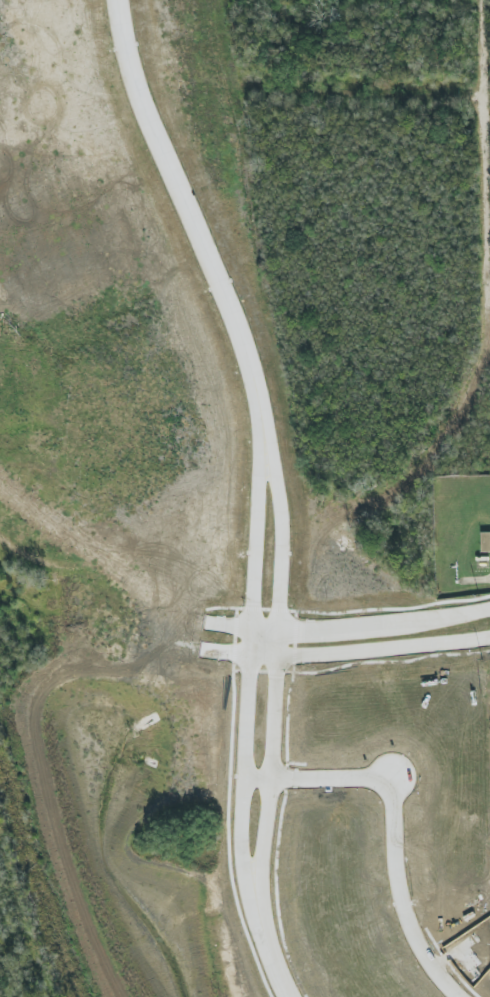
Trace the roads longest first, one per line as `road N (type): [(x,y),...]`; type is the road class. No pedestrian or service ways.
road 1 (residential): [(248,651),(240,854),(259,925),(277,654)]
road 2 (residential): [(117,0),(125,57),(250,366),(261,425)]
road 3 (residential): [(277,654),(281,520),(261,425),(249,624)]
road 4 (residential): [(242,775),(391,776),(392,847),(407,918),(461,996)]
road 5 (residential): [(248,651),(313,654),(489,638)]
road 6 (residential): [(489,608),(366,626),(249,624)]
road 7 (residential): [(489,227),(483,0)]

